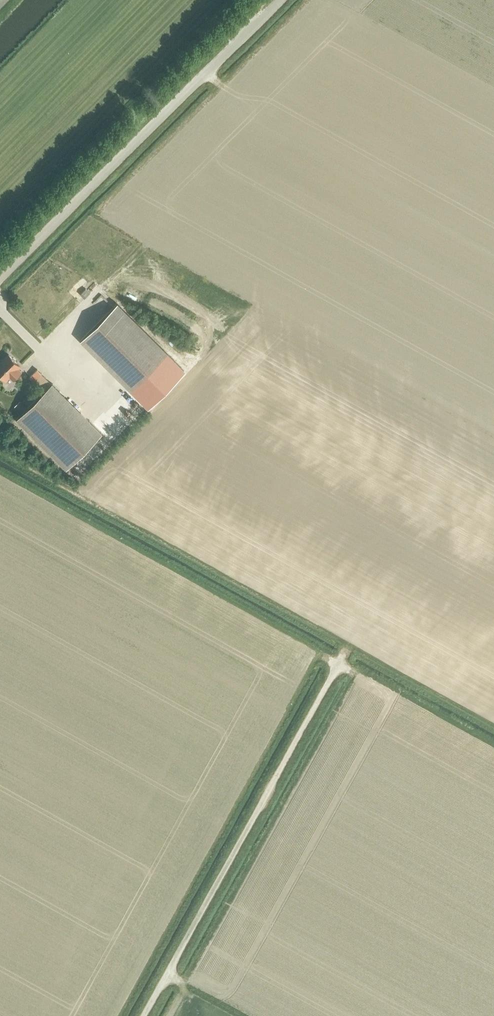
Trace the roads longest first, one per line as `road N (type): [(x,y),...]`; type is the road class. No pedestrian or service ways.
road 1 (track): [(144,1015),(342,659)]
road 2 (tertiary): [(276,0),(0,278)]

